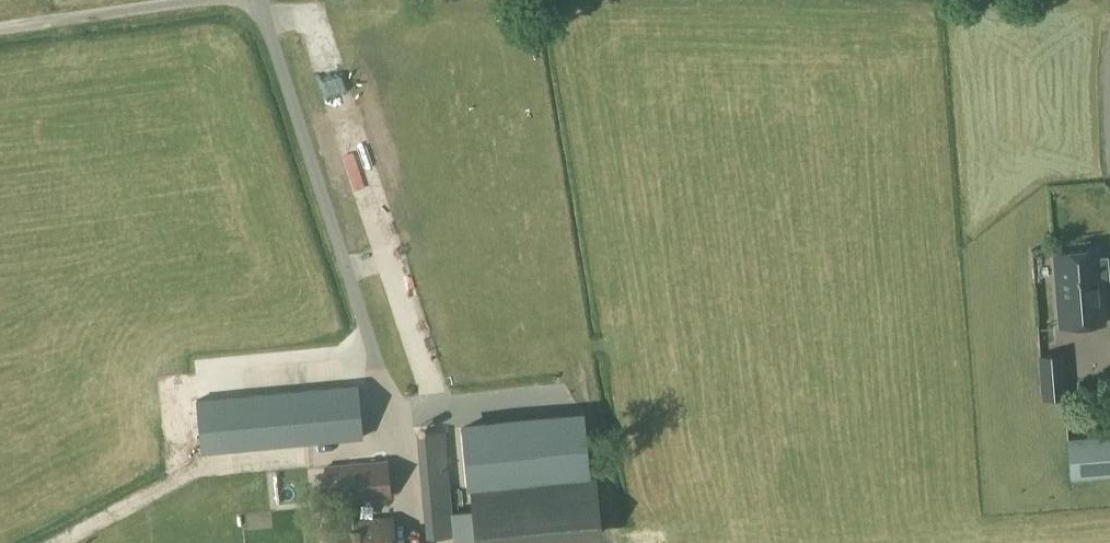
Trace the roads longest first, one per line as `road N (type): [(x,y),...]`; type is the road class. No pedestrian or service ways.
road 1 (unclassified): [(0,31),(203,0)]
road 2 (unclassified): [(1109,163),(1109,34)]

